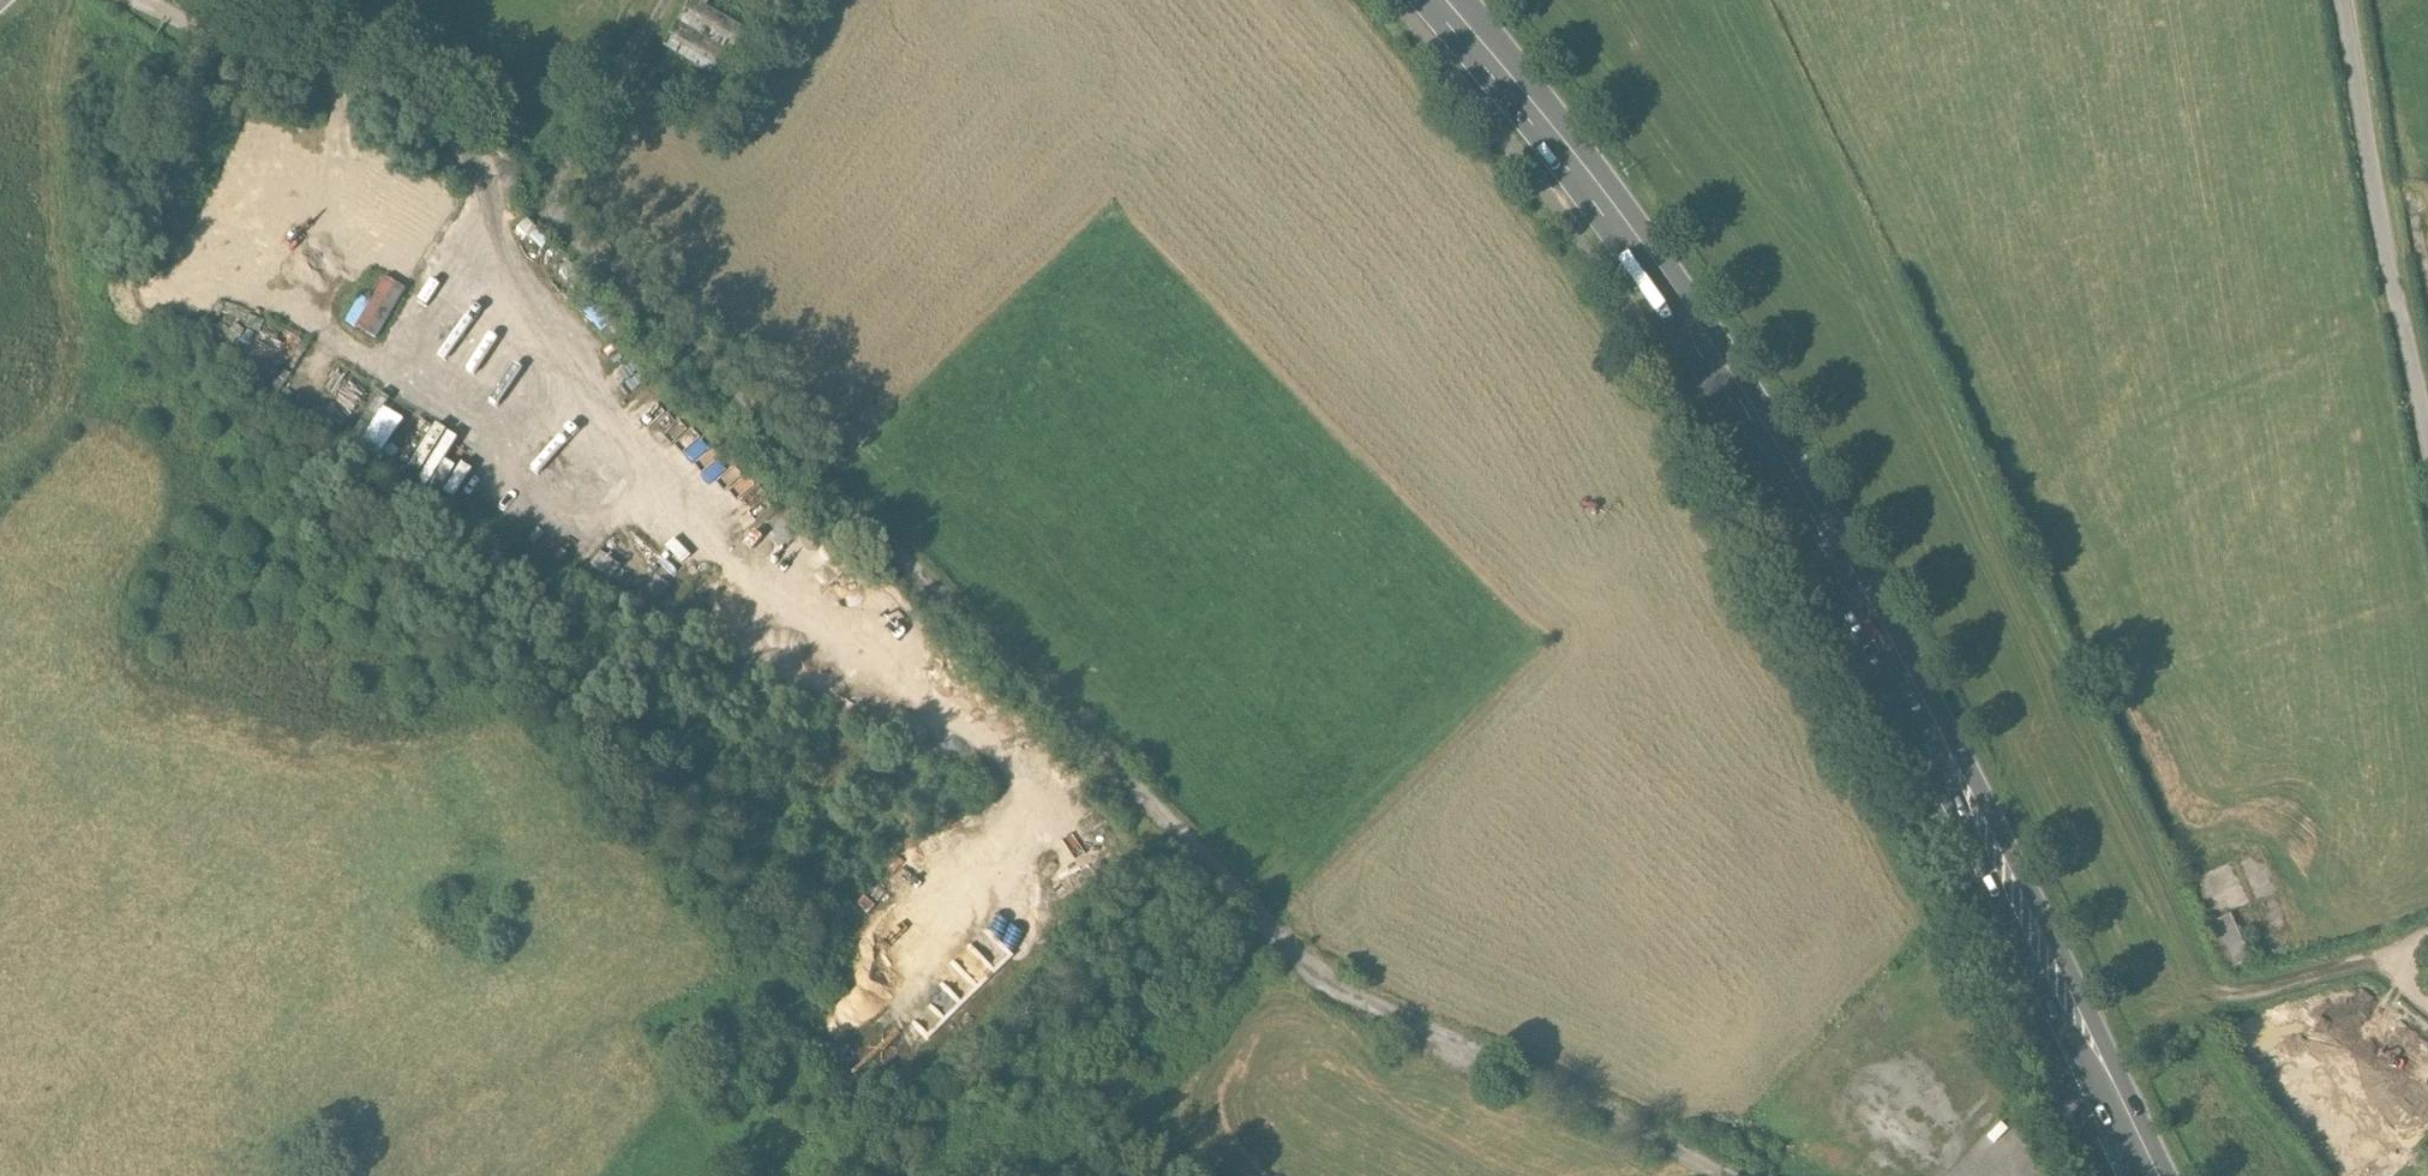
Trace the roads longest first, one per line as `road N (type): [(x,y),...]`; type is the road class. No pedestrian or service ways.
road 1 (primary): [(1442,0),(1641,252),(1813,519),(1922,713),(2149,1175)]
road 2 (track): [(1234,892),(1043,1083),(948,1122),(902,1130),(831,1175)]
road 3 (track): [(2427,431),(2353,0)]

